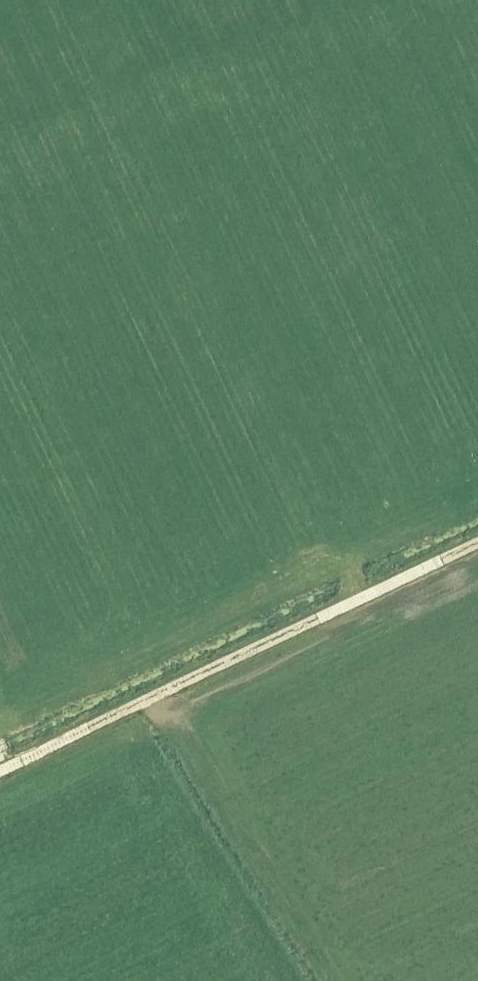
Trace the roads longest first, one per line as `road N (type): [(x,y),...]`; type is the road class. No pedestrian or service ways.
road 1 (track): [(0,771),(477,546)]

